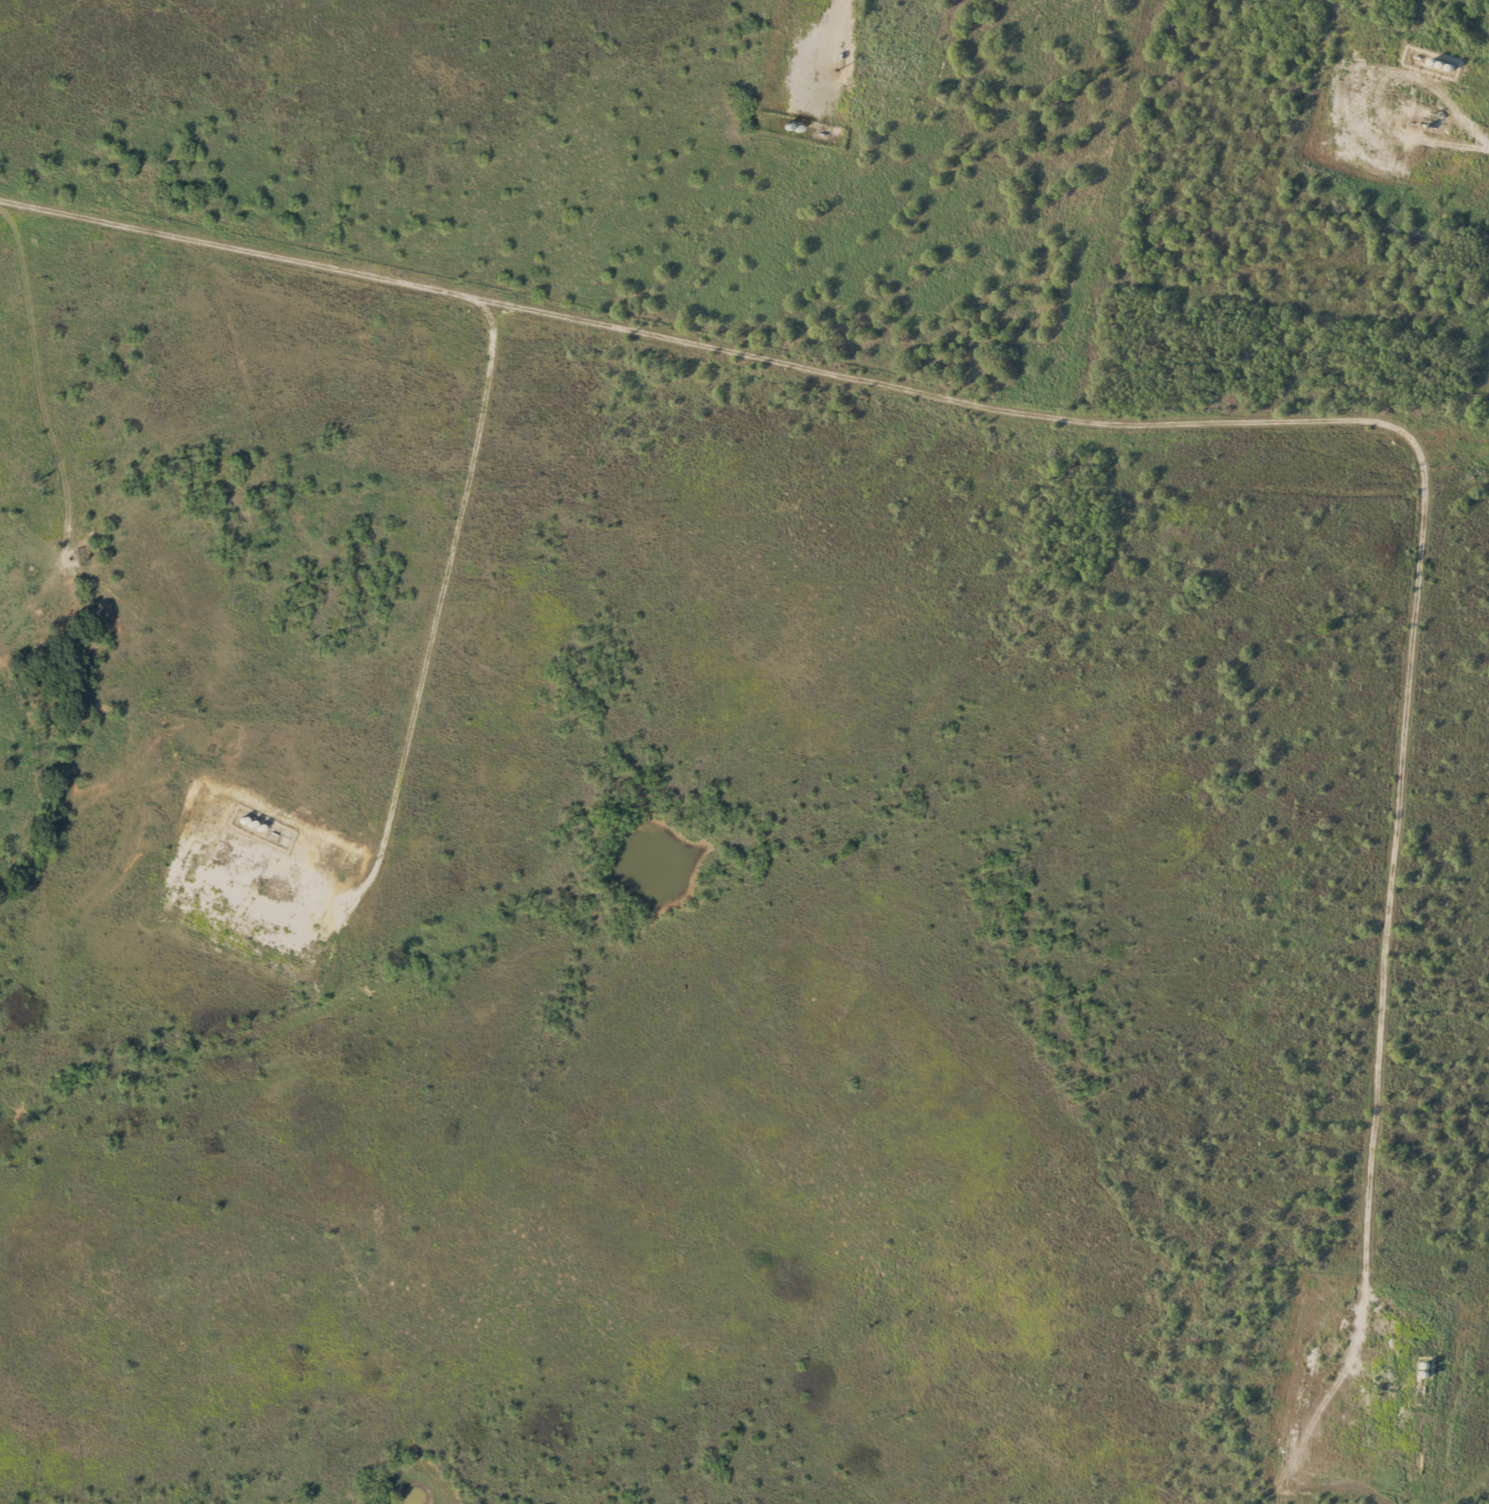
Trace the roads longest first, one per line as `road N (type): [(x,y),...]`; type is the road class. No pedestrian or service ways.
road 1 (residential): [(1350,1480),(1435,436),(1075,419),(0,193)]

